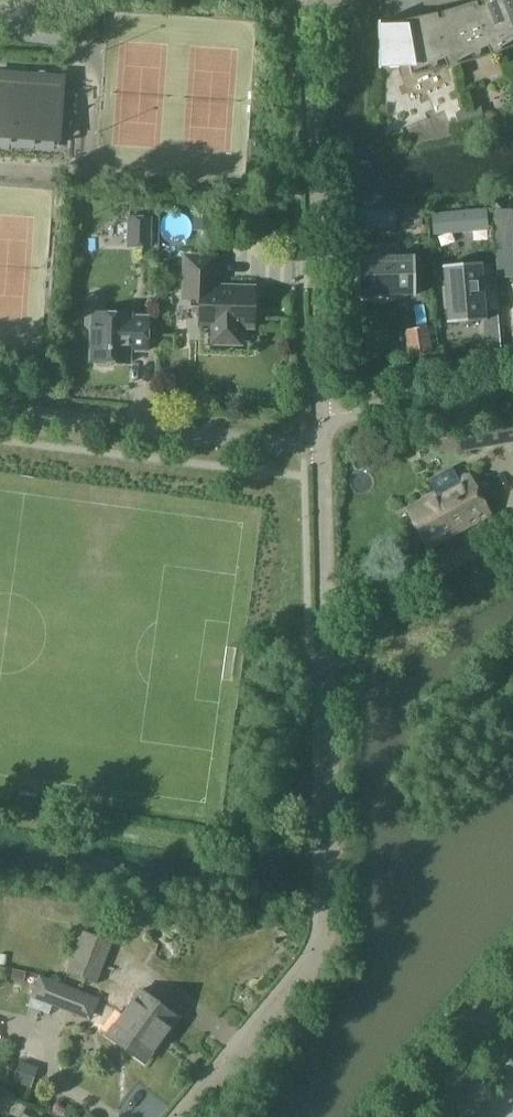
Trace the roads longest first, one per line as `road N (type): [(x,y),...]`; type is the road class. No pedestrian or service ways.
road 1 (residential): [(188,1116),(300,985),(327,932),(322,447)]
road 2 (residential): [(322,417),(306,0)]
road 3 (residential): [(94,421),(322,447)]
road 4 (residential): [(322,417),(512,386)]
road 5 (unclassified): [(405,1116),(512,994)]

